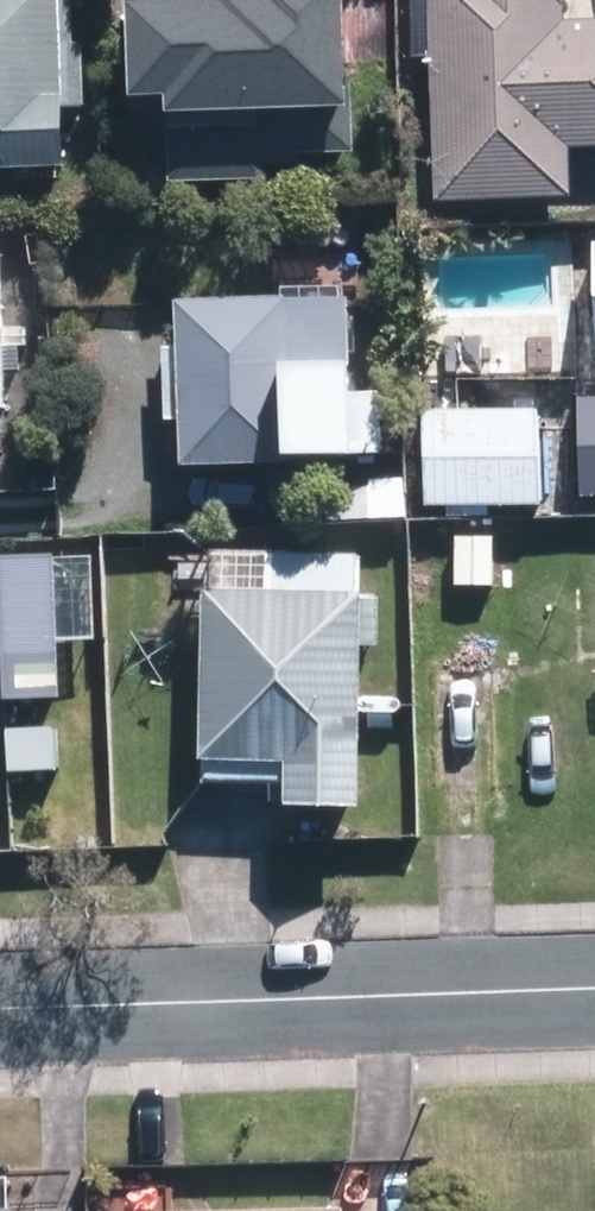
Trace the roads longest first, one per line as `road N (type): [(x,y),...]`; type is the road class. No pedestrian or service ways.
road 1 (residential): [(0,1009),(594,990)]

